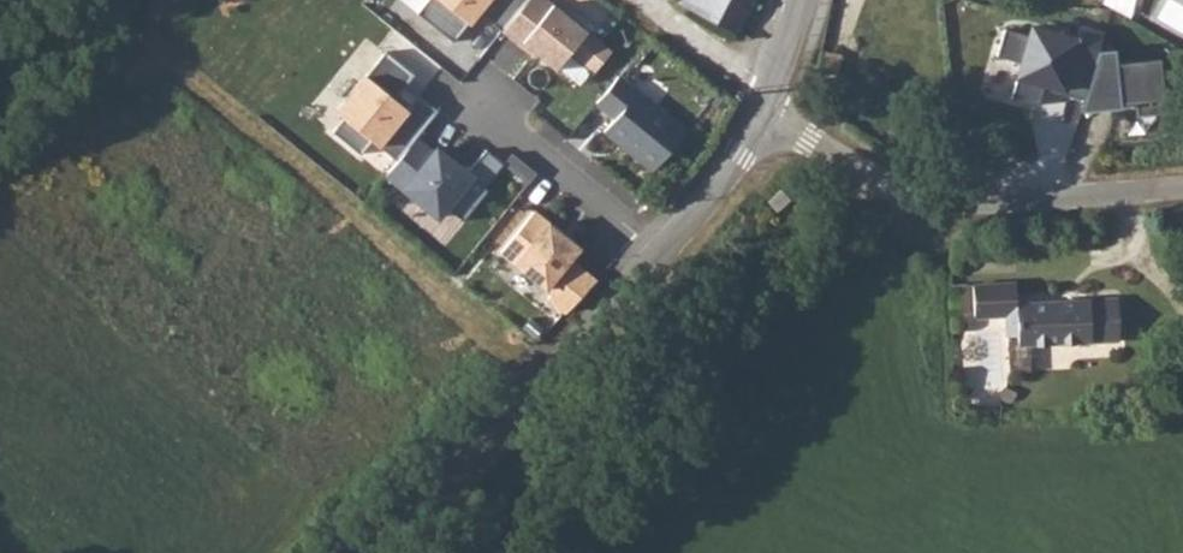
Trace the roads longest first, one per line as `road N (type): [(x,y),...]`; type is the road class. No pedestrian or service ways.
road 1 (unclassified): [(776,110),(907,202),(1032,203),(1182,185)]
road 2 (unclassified): [(382,552),(656,254)]
road 3 (residential): [(474,102),(656,254)]
road 4 (unclassified): [(656,254),(776,110)]

